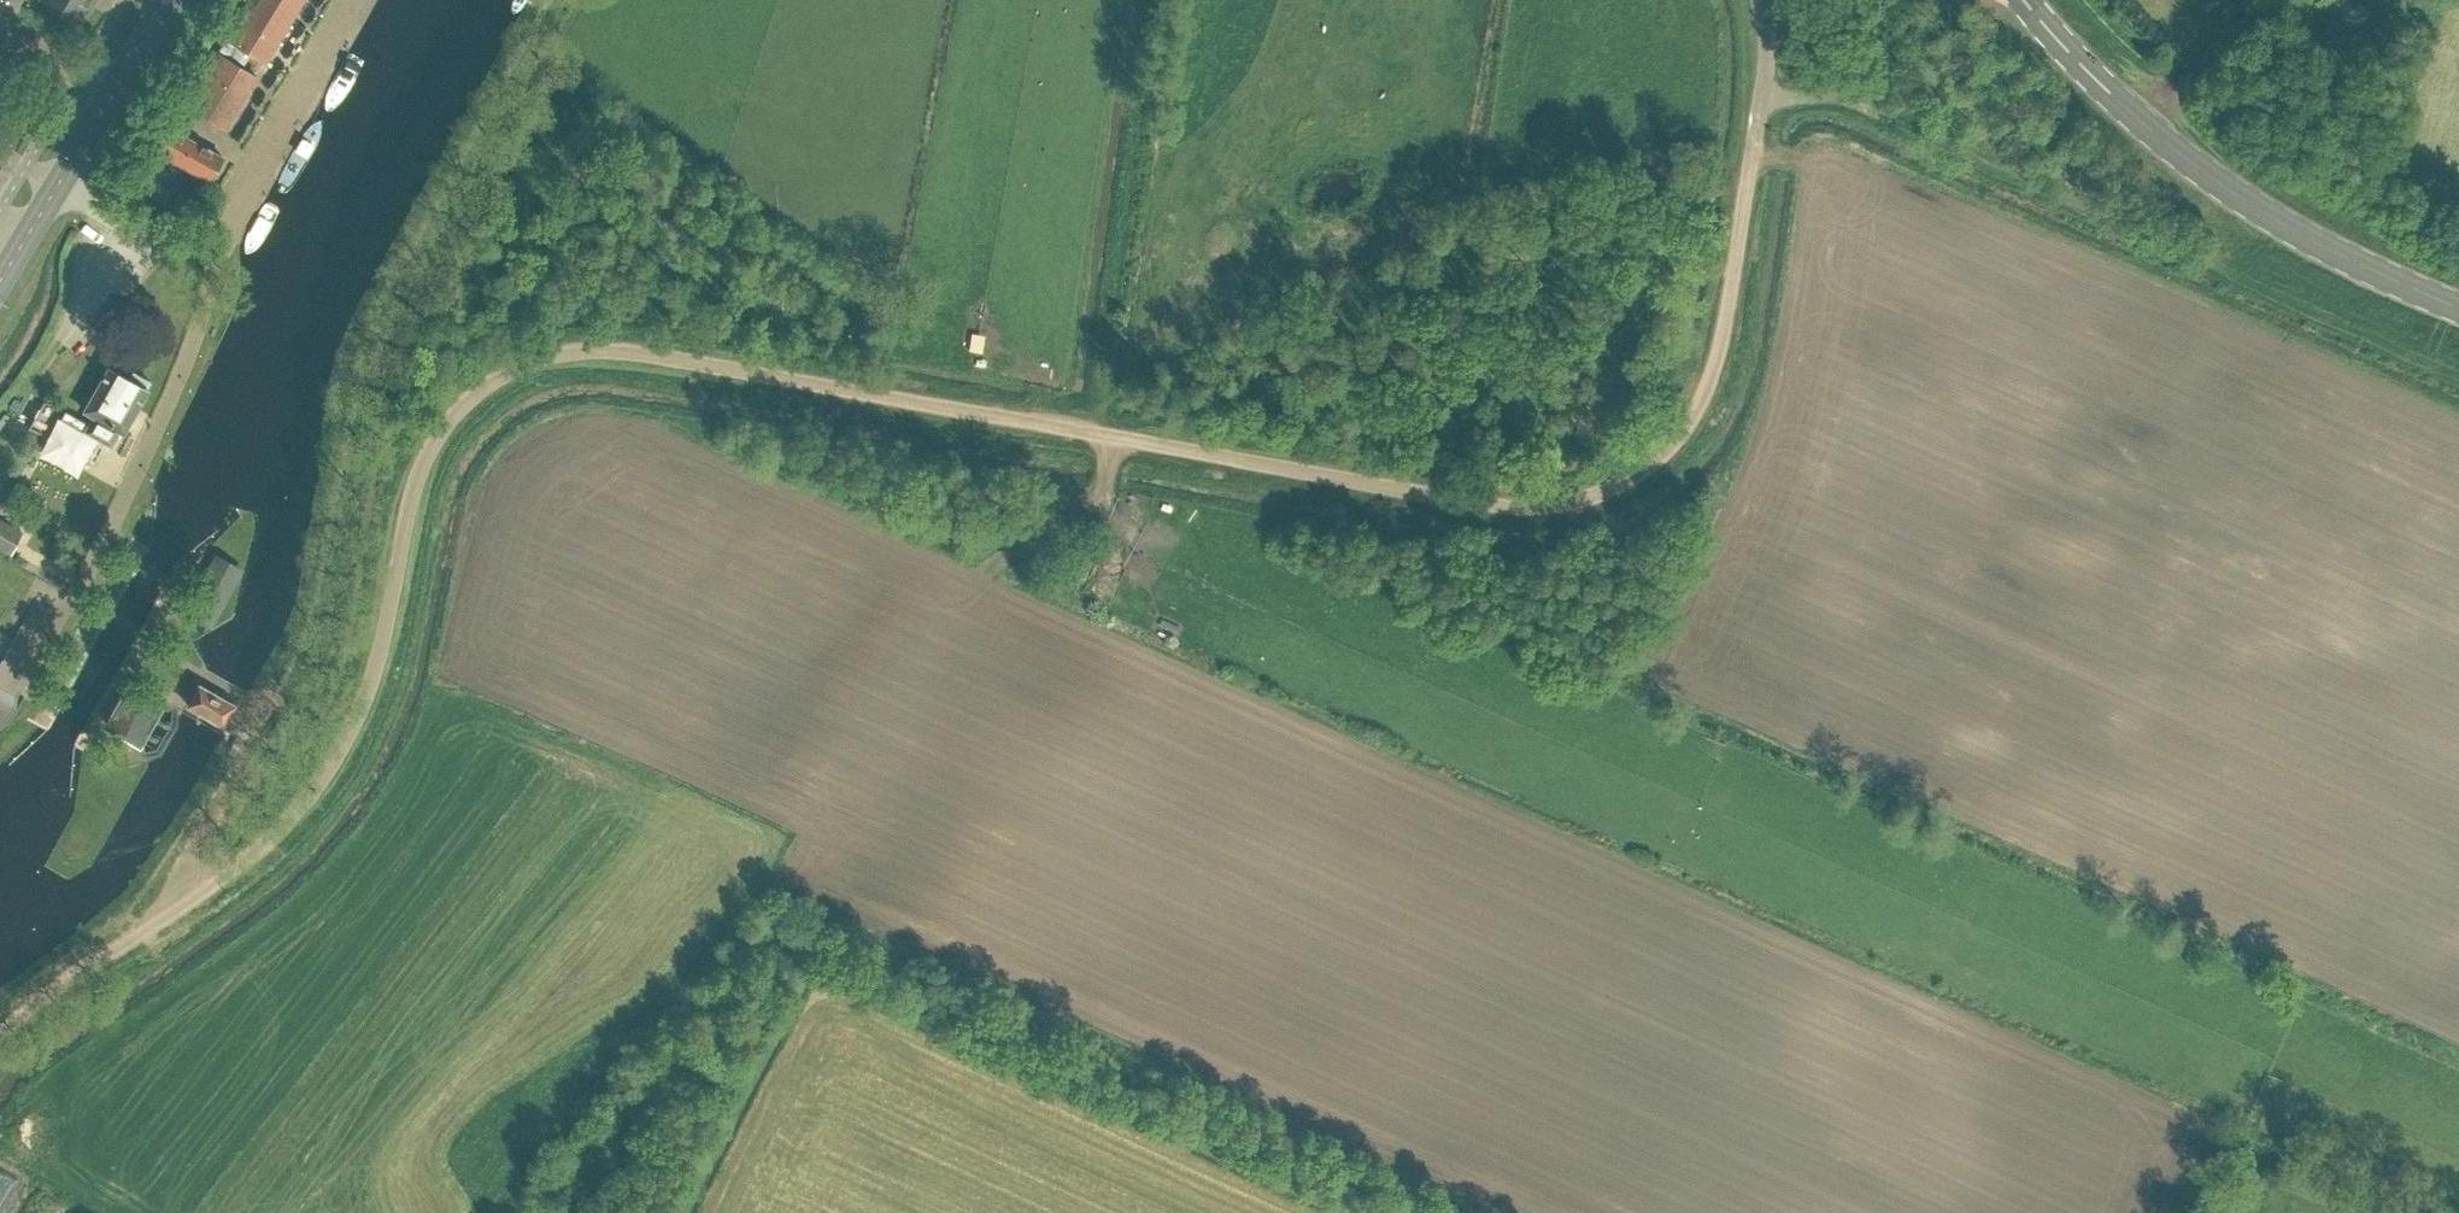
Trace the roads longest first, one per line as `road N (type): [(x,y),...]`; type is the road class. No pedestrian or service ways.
road 1 (unclassified): [(210,887),(273,835),(344,738),(375,663),(412,487),(439,430),(472,394),(561,352),(632,350),(1514,503),(1578,498),(1618,483),(1676,437),(1712,379),(1763,97),(1762,0)]
road 2 (track): [(2458,377),(1883,115)]
road 3 (primary): [(2458,307),(2272,216),(2134,113),(2026,0)]
road 4 (unclassified): [(210,887),(0,1034)]
road 5 (primary): [(57,184),(168,0)]
road 6 (residential): [(57,184),(156,247),(169,229)]
road 7 (track): [(1763,97),(1841,96),(1883,115)]

